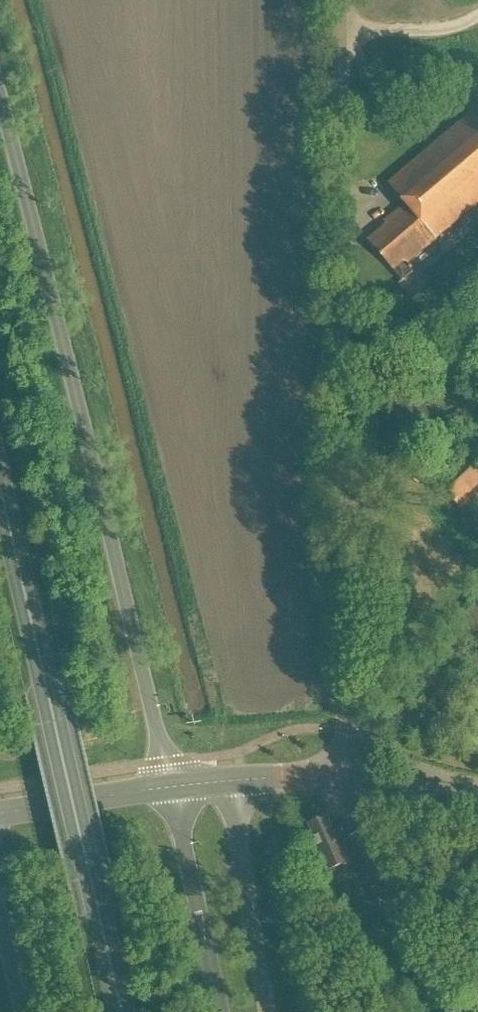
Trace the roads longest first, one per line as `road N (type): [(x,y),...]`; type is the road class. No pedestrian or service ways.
road 1 (unclassified): [(347,783),(335,0)]
road 2 (trunk): [(173,787),(0,111)]
road 3 (trunk): [(122,1011),(0,485)]
road 4 (unclassified): [(267,1011),(231,782)]
road 5 (trunk): [(221,1011),(173,787)]
road 6 (secondary): [(0,818),(173,787)]
road 7 (secondary): [(347,783),(477,804)]

